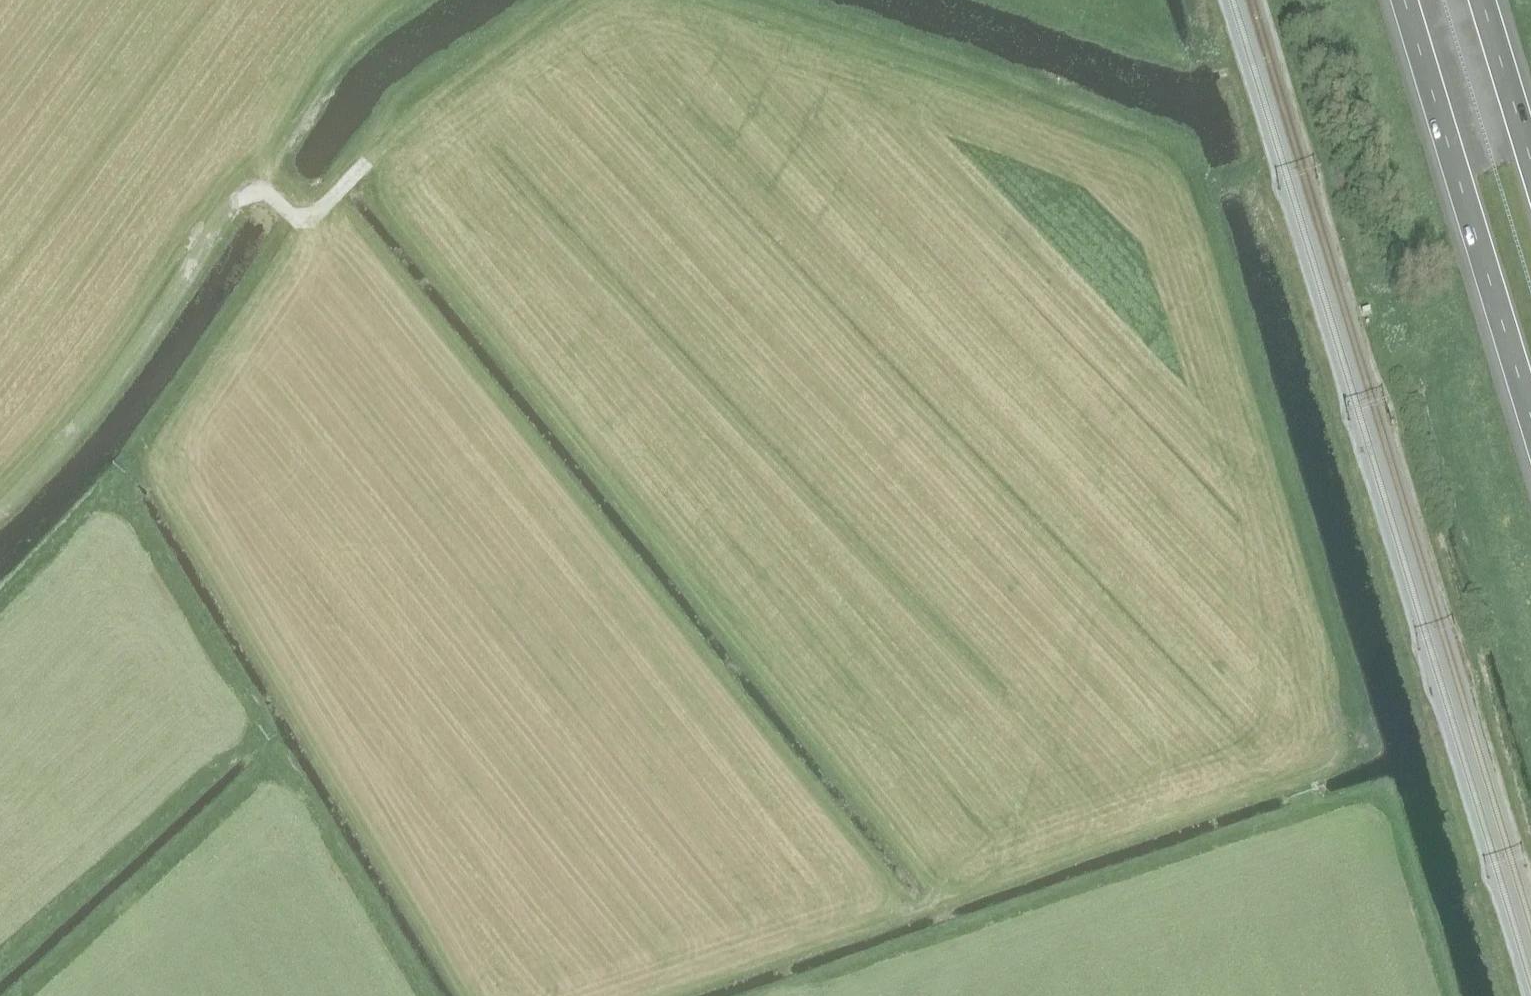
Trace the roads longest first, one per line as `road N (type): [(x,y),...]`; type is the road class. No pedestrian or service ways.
road 1 (motorway): [(1406,0),(1530,411)]
road 2 (motorway): [(1530,163),(1482,0)]
road 3 (track): [(246,196),(262,189),(294,218),(314,215),(364,165)]

